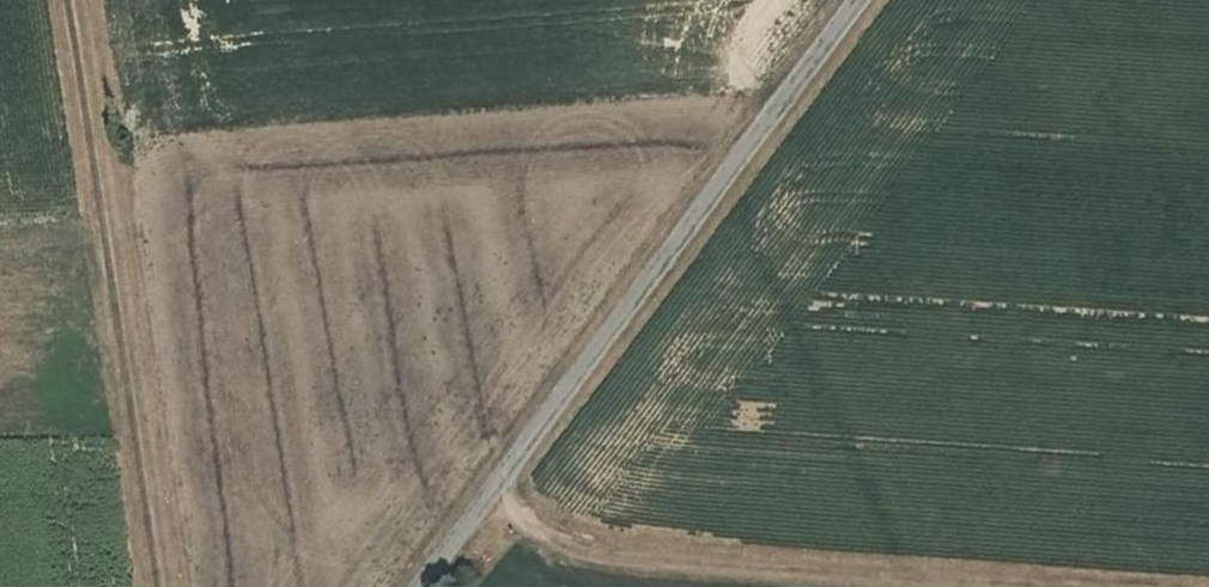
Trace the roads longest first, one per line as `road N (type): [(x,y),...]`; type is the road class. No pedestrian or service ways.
road 1 (unclassified): [(852,0),(417,586)]
road 2 (track): [(67,0),(161,586)]
road 3 (track): [(499,478),(512,515),(555,543),(1051,586)]

